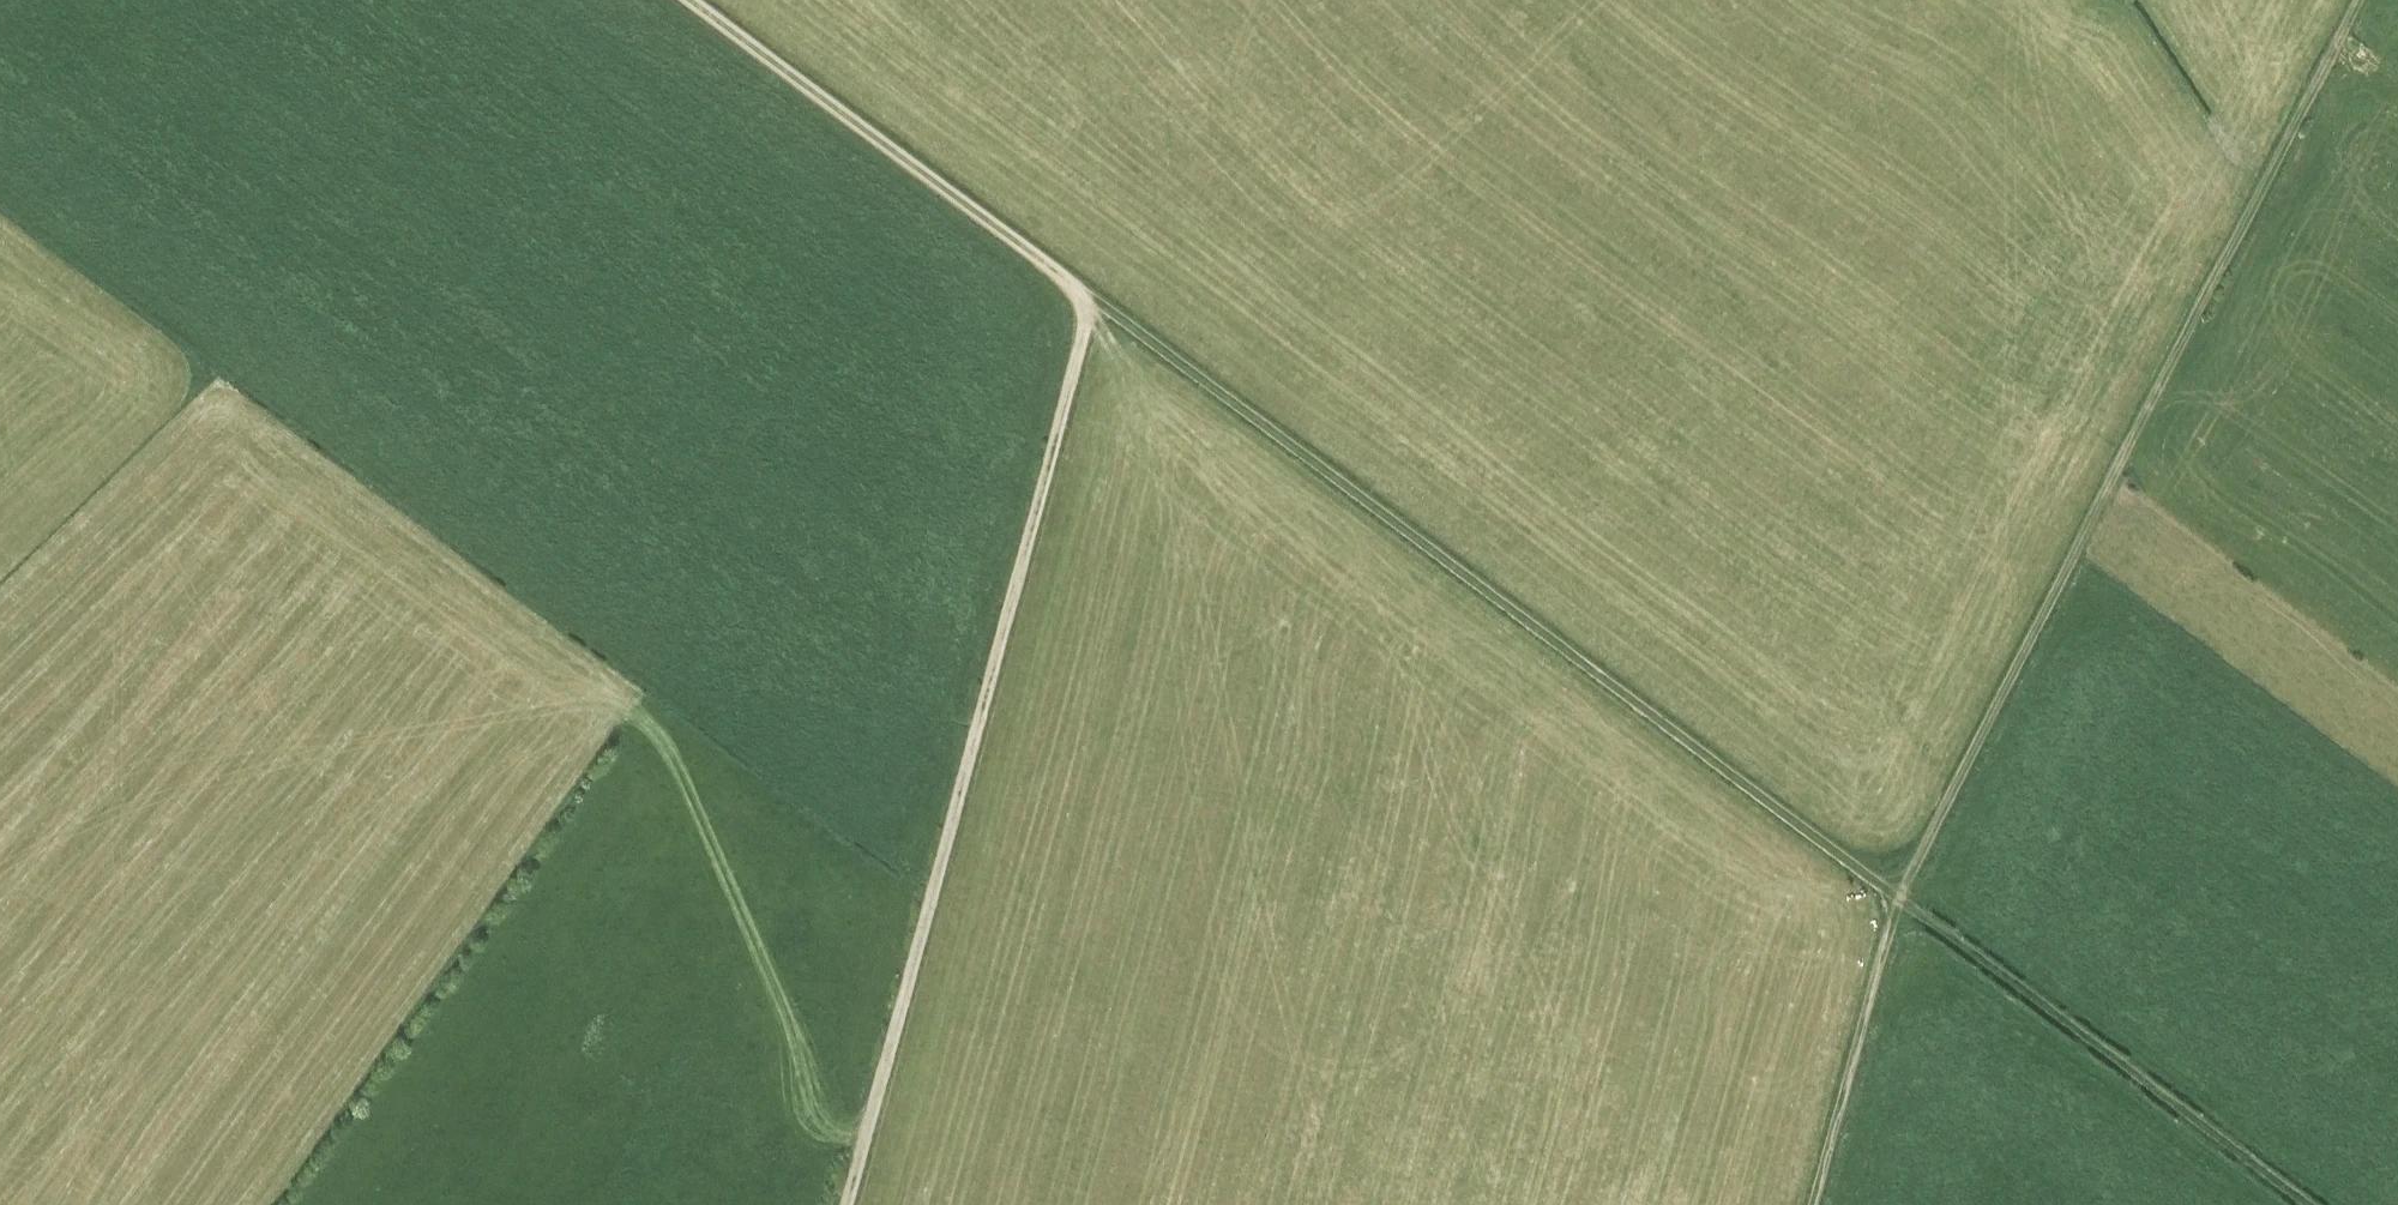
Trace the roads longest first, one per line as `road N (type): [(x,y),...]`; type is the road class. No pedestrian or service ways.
road 1 (track): [(691,0),(1070,281),(1086,306),(1106,309),(1904,890)]
road 2 (track): [(2357,0),(1904,890),(1817,1204)]
road 3 (track): [(846,1204),(1086,306)]
road 4 (track): [(2319,1204),(1904,890)]

